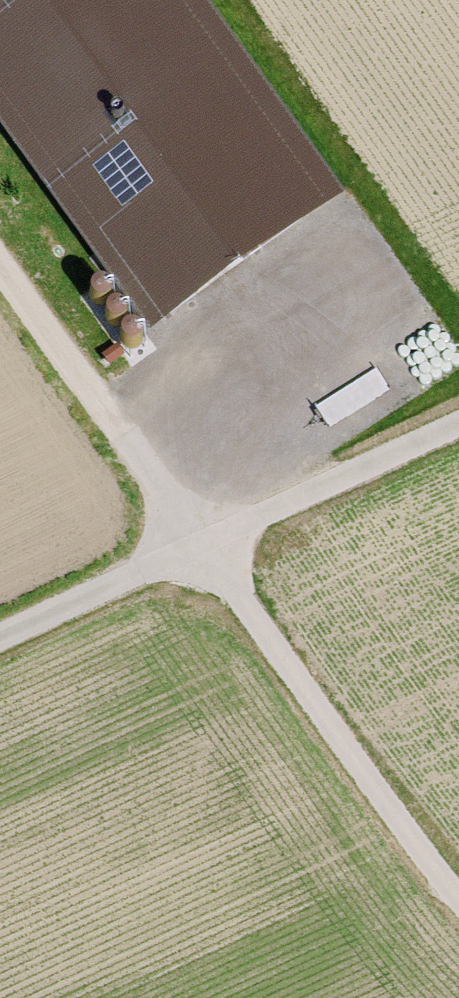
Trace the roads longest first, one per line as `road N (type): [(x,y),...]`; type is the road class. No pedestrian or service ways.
road 1 (track): [(458,893),(198,538),(458,418)]
road 2 (track): [(198,538),(0,261)]
road 3 (unclassified): [(0,629),(198,538)]

